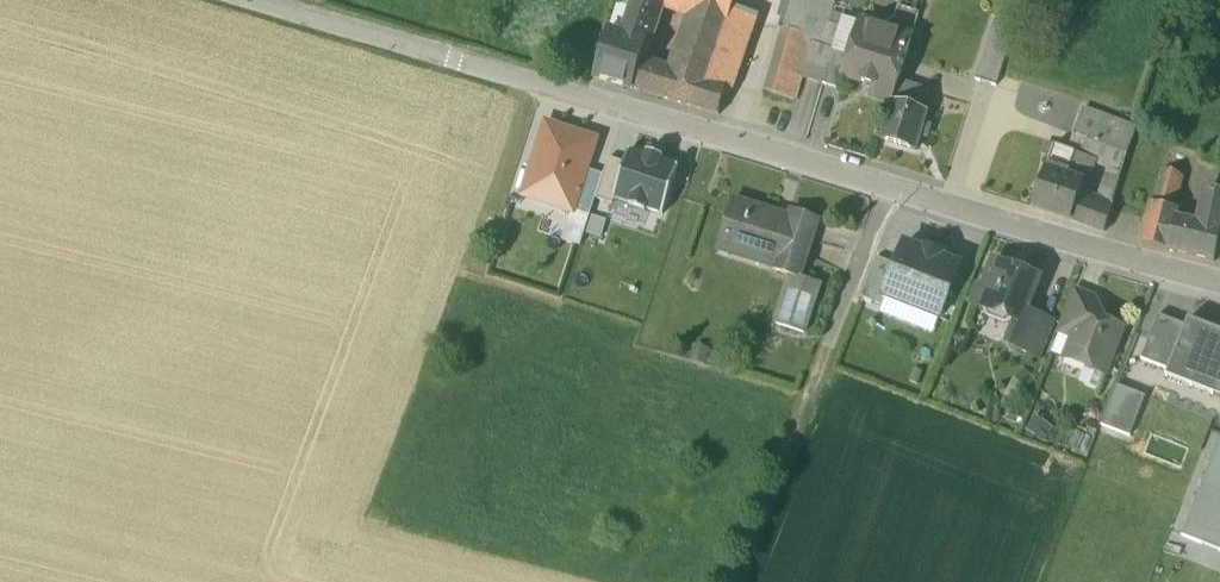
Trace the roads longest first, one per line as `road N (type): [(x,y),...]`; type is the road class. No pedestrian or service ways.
road 1 (residential): [(242,0),(1219,287)]
road 2 (track): [(886,187),(734,581)]

